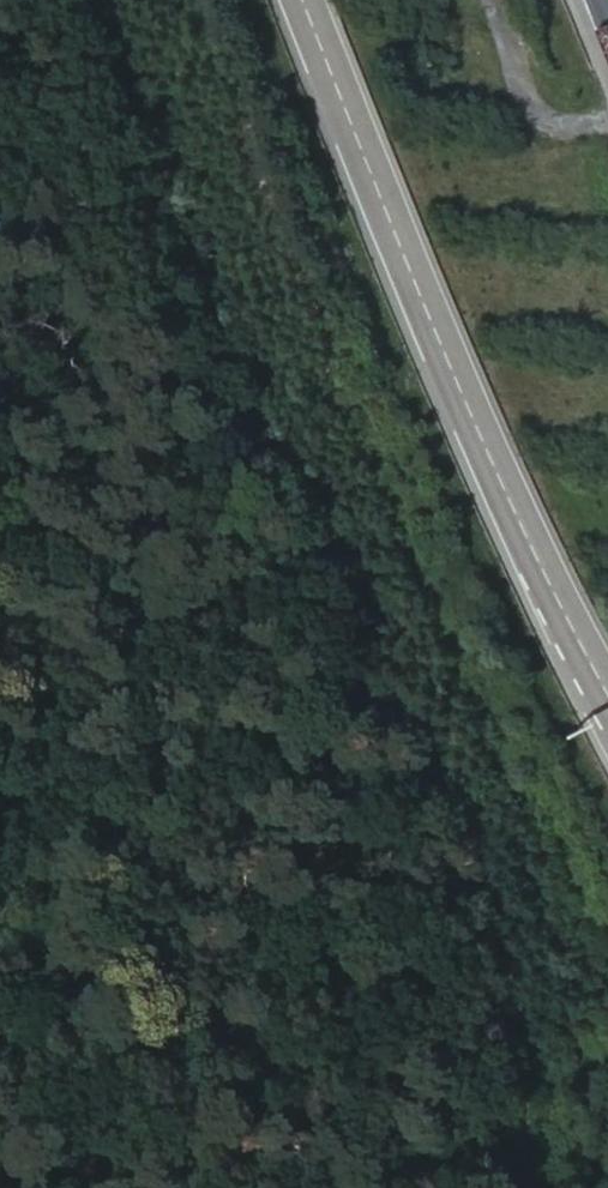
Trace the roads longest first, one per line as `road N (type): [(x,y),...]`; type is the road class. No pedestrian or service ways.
road 1 (trunk): [(311,0),(395,240),(607,697)]

